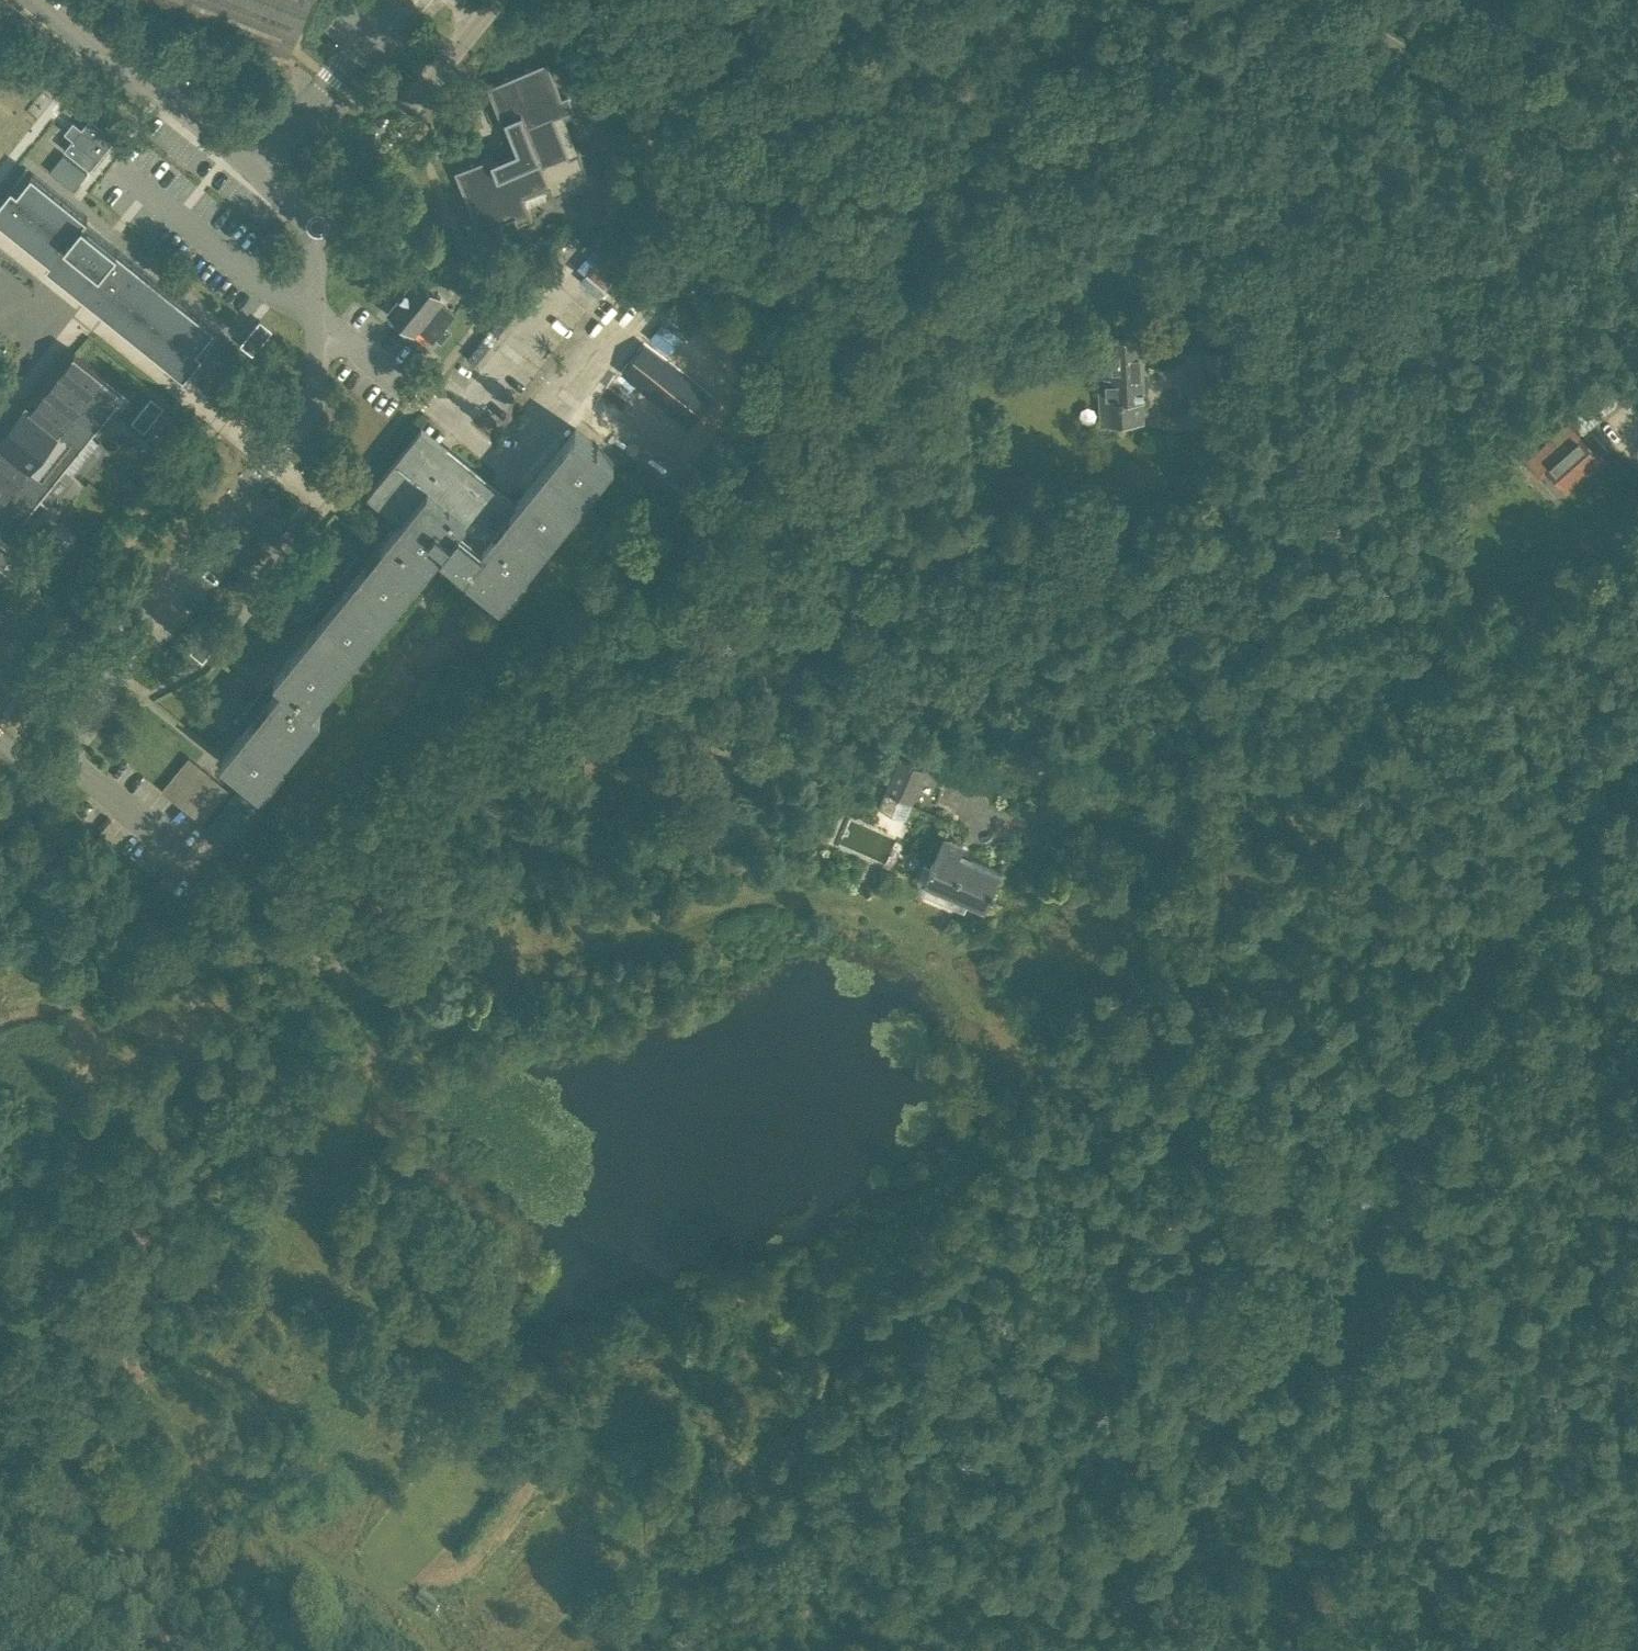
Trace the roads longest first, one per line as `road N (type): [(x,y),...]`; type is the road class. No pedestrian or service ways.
road 1 (track): [(1049,1650),(1326,1279),(1407,1145),(1502,899),(1637,733)]
road 2 (residential): [(0,810),(40,774),(309,416),(319,325)]
road 3 (secondary): [(1637,180),(1340,0)]
road 4 (residential): [(643,308),(668,274),(678,235),(609,0)]
road 5 (residential): [(450,425),(512,476),(643,308)]
road 6 (residential): [(643,308),(583,260),(450,425)]
road 7 (residential): [(316,219),(502,0)]
road 8 (residential): [(48,0),(253,167)]
road 9 (residential): [(319,325),(450,425)]

